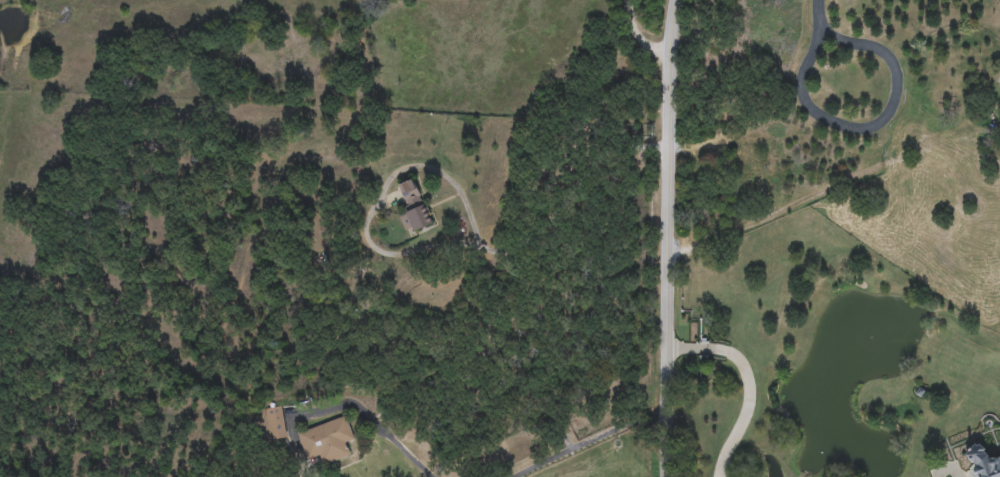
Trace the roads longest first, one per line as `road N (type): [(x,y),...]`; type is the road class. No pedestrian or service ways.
road 1 (tertiary): [(674,0),(666,59),(667,476)]
road 2 (residential): [(817,18),(801,98),(839,124),(880,121),(897,84),(889,59),(828,33),(817,18)]

